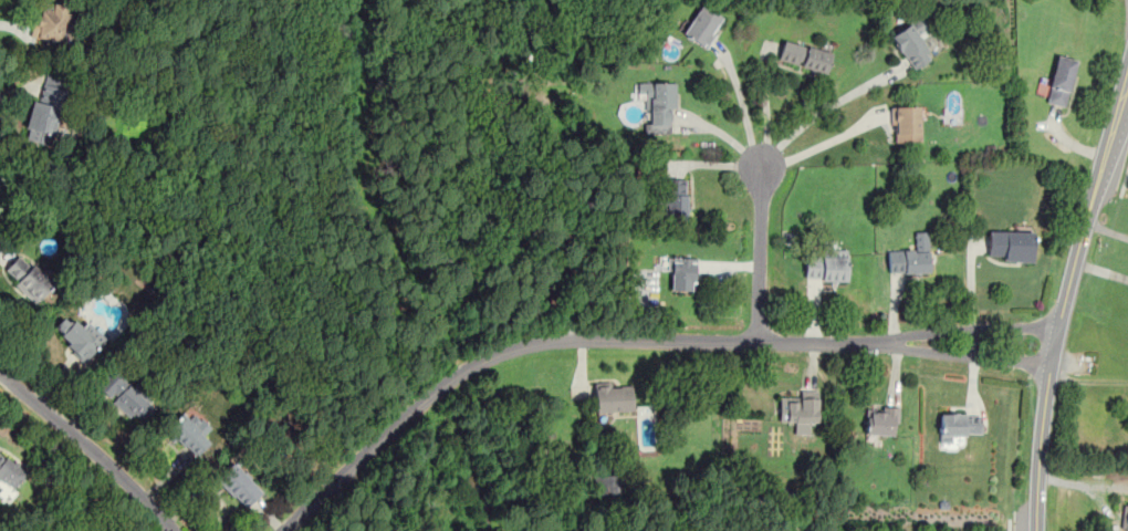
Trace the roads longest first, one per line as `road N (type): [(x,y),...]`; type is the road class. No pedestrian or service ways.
road 1 (residential): [(284,530),(447,381),(524,345),(587,337),(1056,344)]
road 2 (secondary): [(1035,530),(1048,378),(1127,67)]
road 3 (residential): [(175,530),(117,470),(0,376)]
road 4 (residential): [(758,342),(761,168)]

